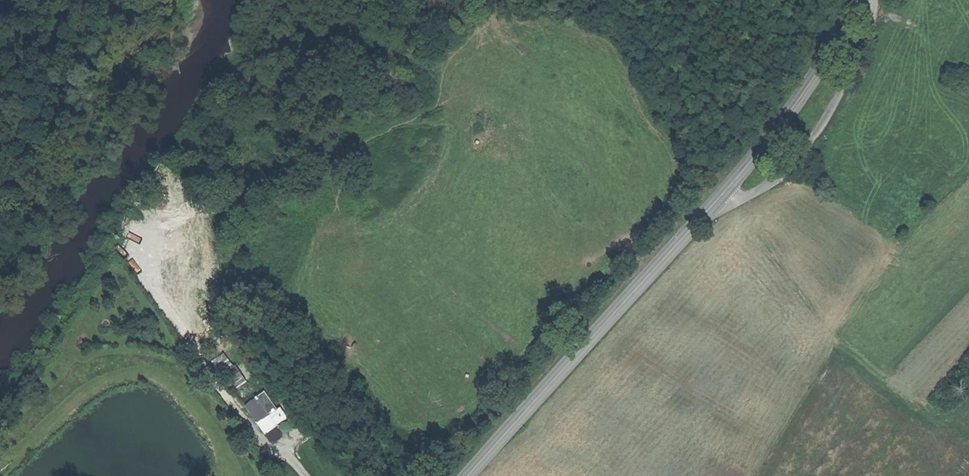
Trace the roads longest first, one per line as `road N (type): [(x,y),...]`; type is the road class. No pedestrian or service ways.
road 1 (secondary): [(861,0),(784,121),(471,475)]
road 2 (track): [(734,203),(772,271),(832,334),(917,409),(952,420)]

